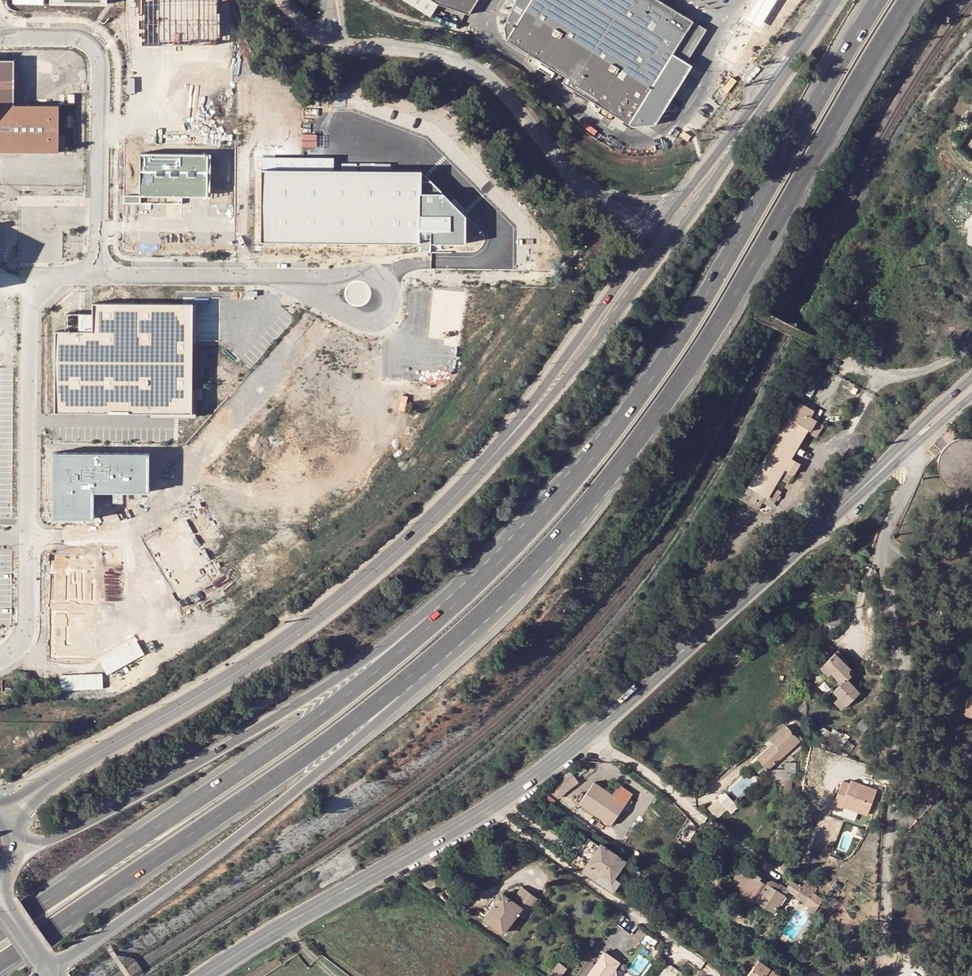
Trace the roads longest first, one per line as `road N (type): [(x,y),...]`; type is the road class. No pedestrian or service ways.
road 1 (trunk): [(0,966),(389,696),(551,551)]
road 2 (trunk): [(878,0),(671,353),(512,547)]
road 3 (trunk): [(551,551),(689,370),(908,0)]
road 4 (trunk): [(48,970),(242,833),(367,732),(483,631),(551,551)]
road 5 (trunk): [(512,547),(358,687),(0,931)]
road 6 (trunk): [(512,547),(304,701),(97,816),(12,849)]
road 7 (tertiary): [(508,441),(384,562),(288,637),(56,778)]
road 8 (unclassified): [(914,441),(913,474),(881,553),(898,677),(874,975)]
road 9 (secondary): [(592,731),(914,441)]
road 10 (unclassified): [(607,199),(569,174),(478,69),(455,58),(335,39),(307,27),(288,0)]
road 11 (secondary): [(207,975),(490,808)]
road 12 (tertiary): [(654,235),(508,441)]
road 13 (tertiary): [(508,441),(553,396),(667,246)]
road 14 (residential): [(490,808),(670,941),(672,965)]
road 15 (residential): [(592,731),(765,863)]
road 16 (tertiary): [(764,99),(672,212)]
road 17 (tertiary): [(685,221),(764,99)]
road 18 (unclassified): [(971,348),(900,375),(846,361)]
road 19 (secondary): [(490,808),(592,731)]

